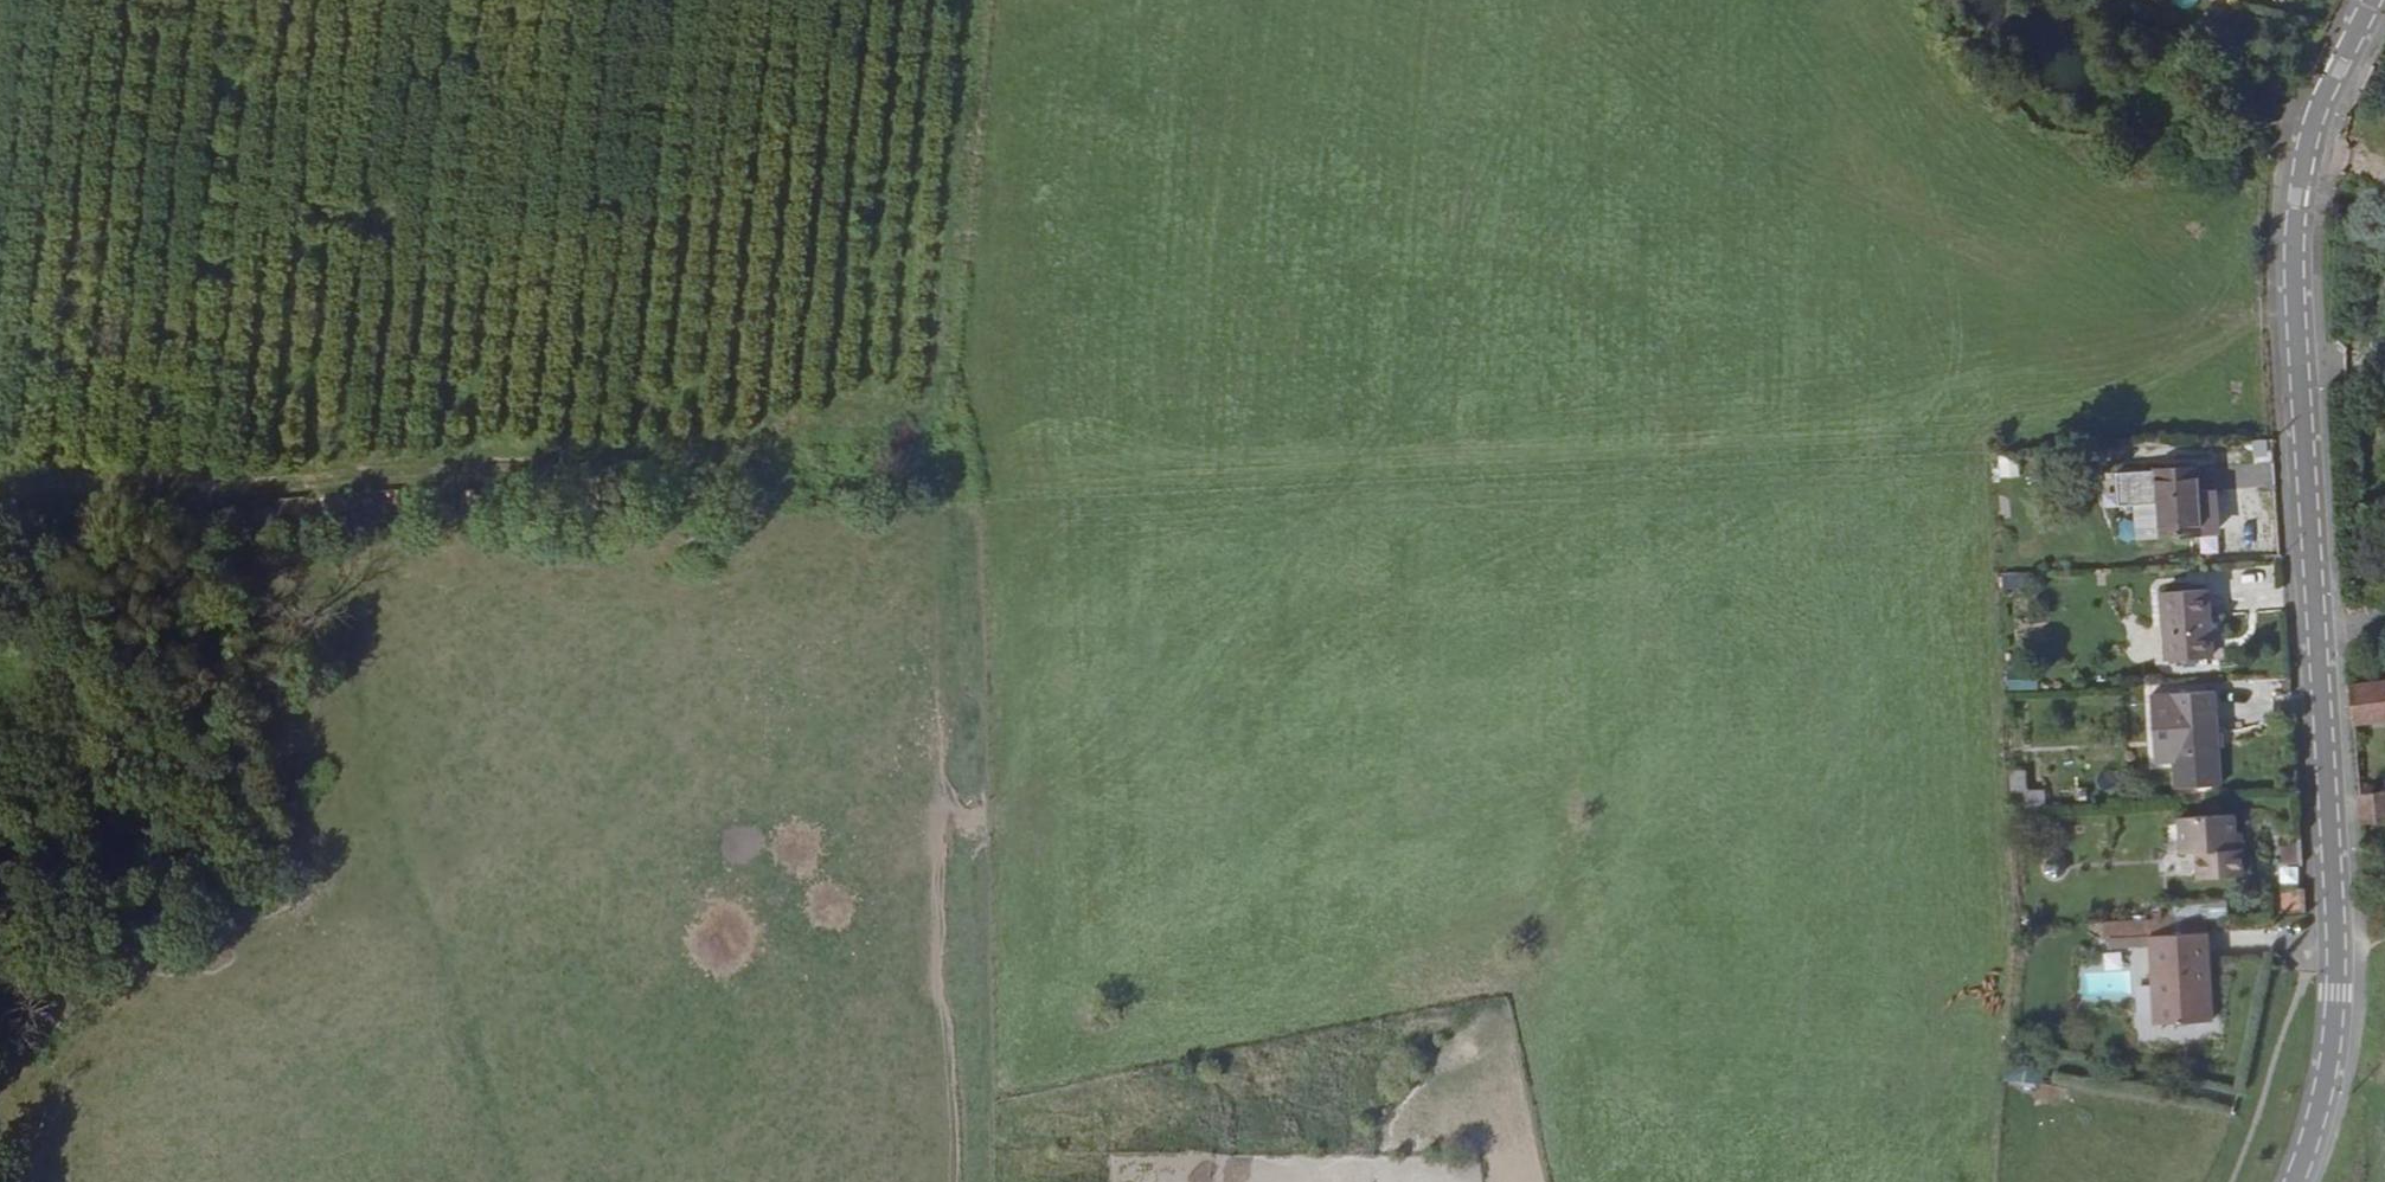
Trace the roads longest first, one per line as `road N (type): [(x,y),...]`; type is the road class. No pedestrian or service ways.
road 1 (unclassified): [(2293,1181),(2329,1064),(2336,974),(2295,429),(2290,208),(2305,129),(2372,0)]

